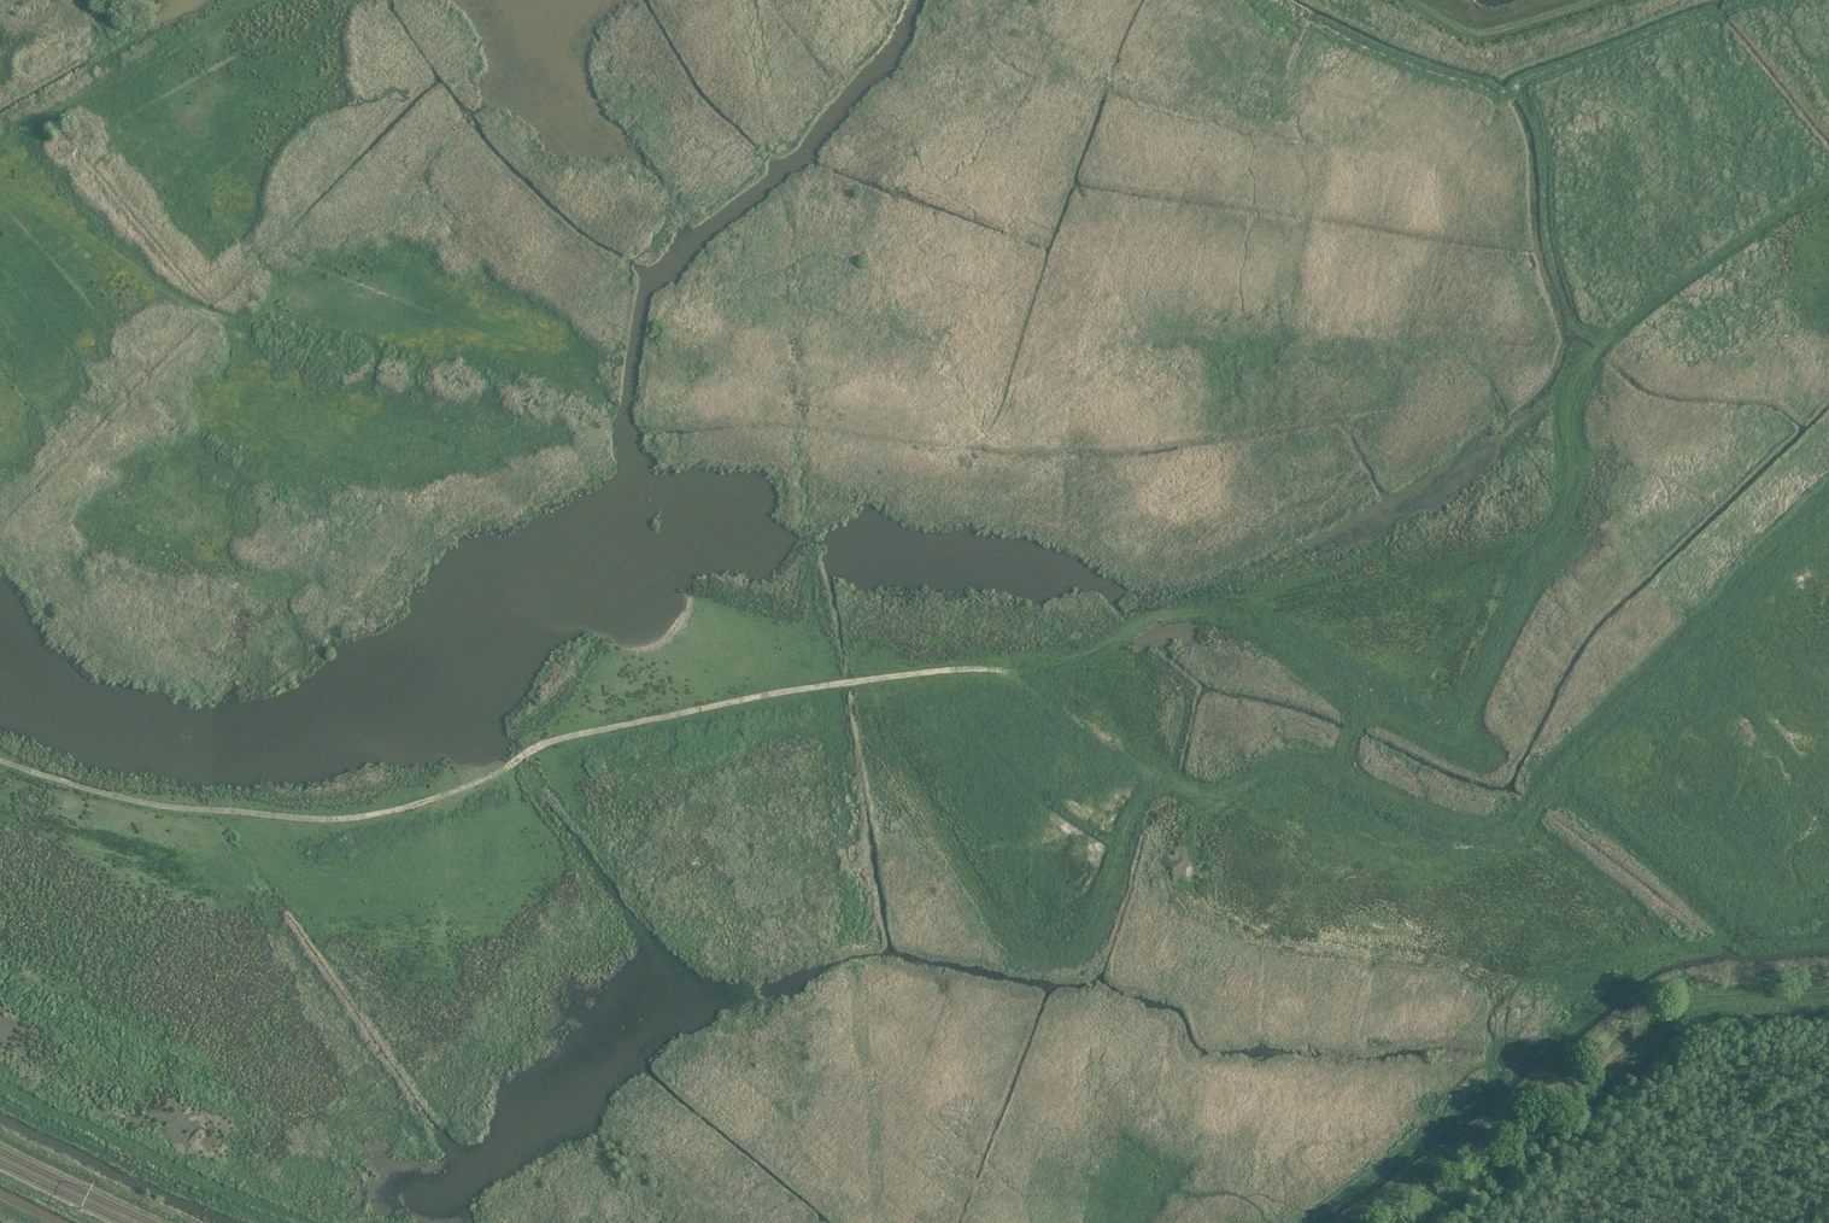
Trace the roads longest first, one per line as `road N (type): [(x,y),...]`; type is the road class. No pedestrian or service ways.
road 1 (track): [(1007,670),(911,673),(551,742),(464,787),(368,815),(161,807),(0,760)]
road 2 (track): [(1399,1222),(1663,1016),(1700,1000),(1828,991)]
road 3 (track): [(1588,0),(1496,29),(1469,28),(1412,0)]

